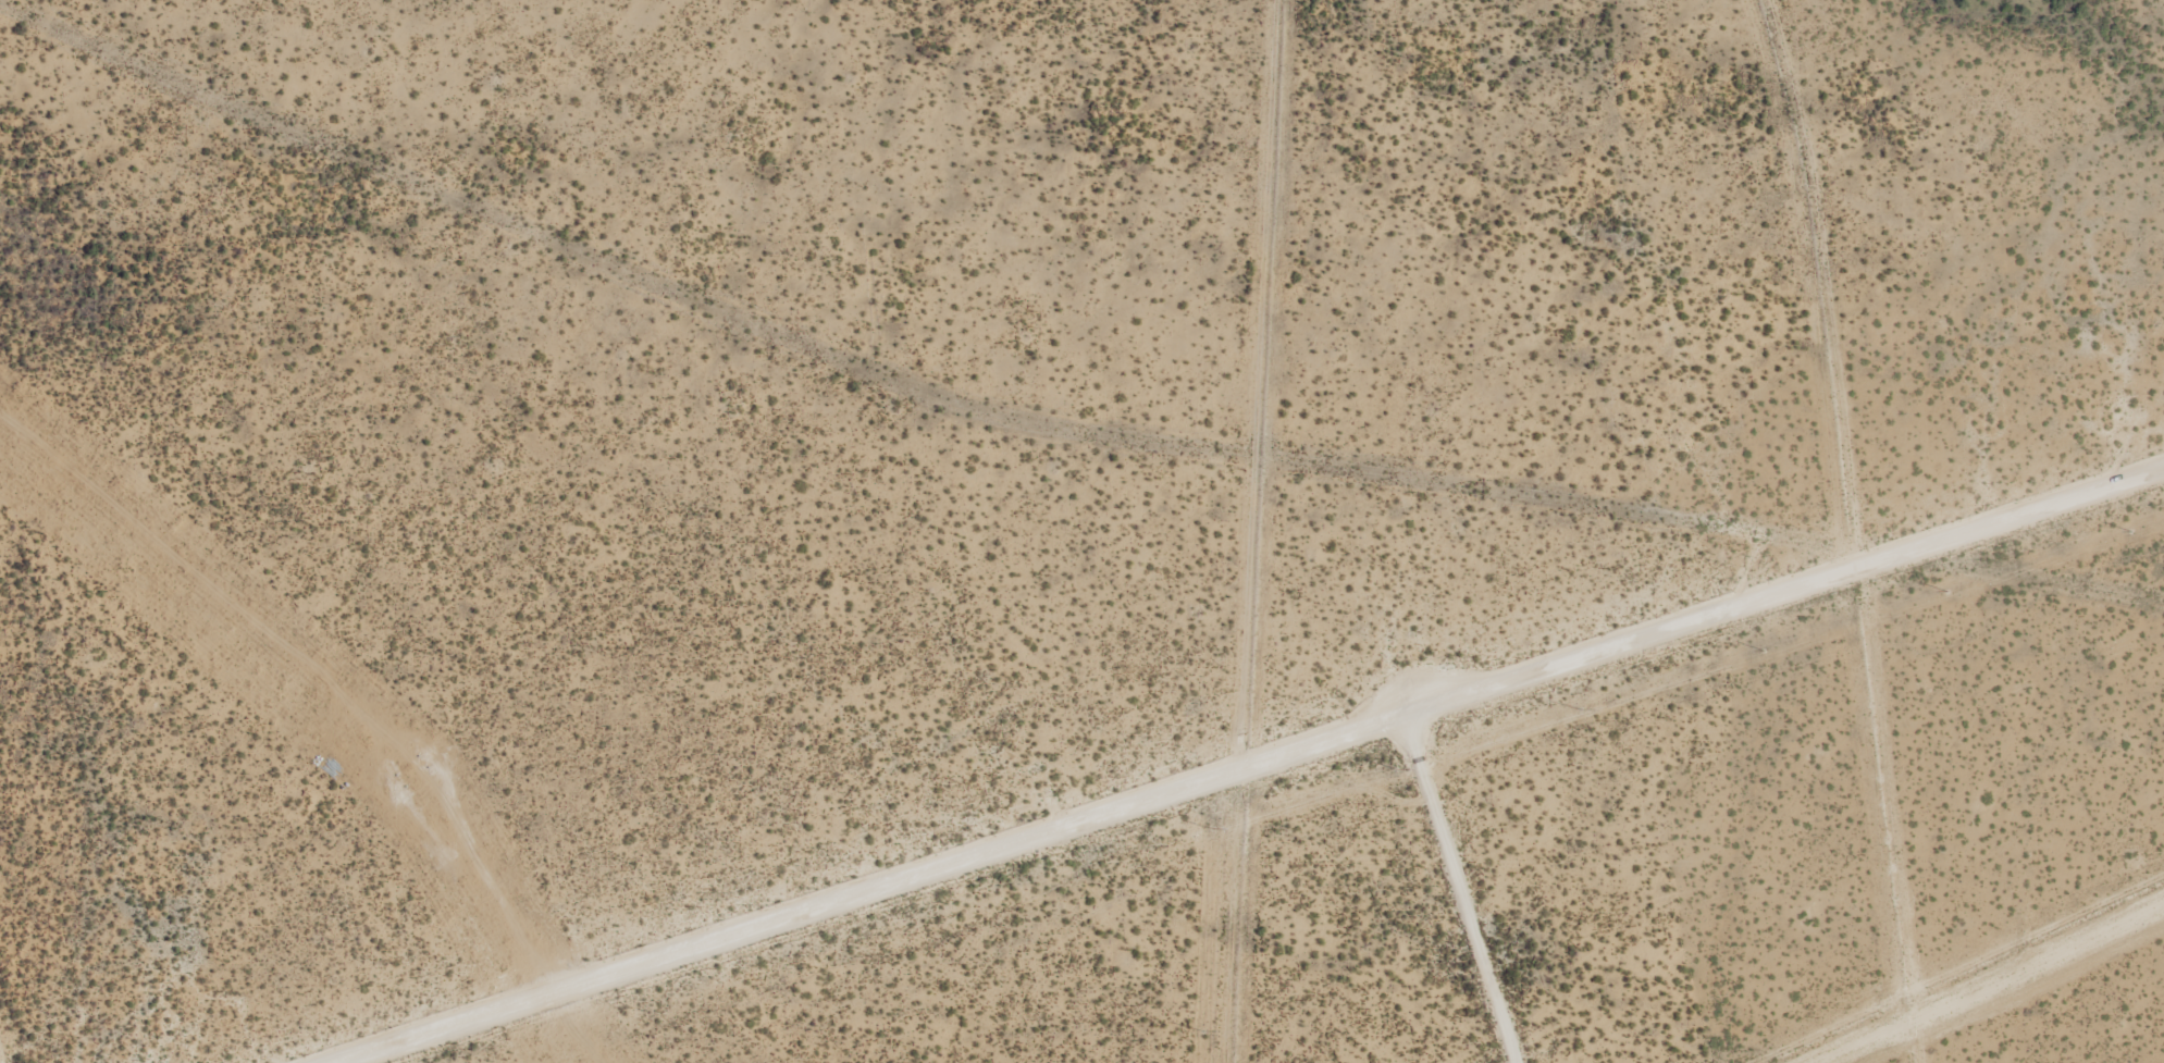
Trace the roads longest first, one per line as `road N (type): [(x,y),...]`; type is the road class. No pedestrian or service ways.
road 1 (track): [(2163,595),(2023,567),(978,430),(0,3)]
road 2 (track): [(2163,526),(1114,870),(1000,971),(606,1062)]

